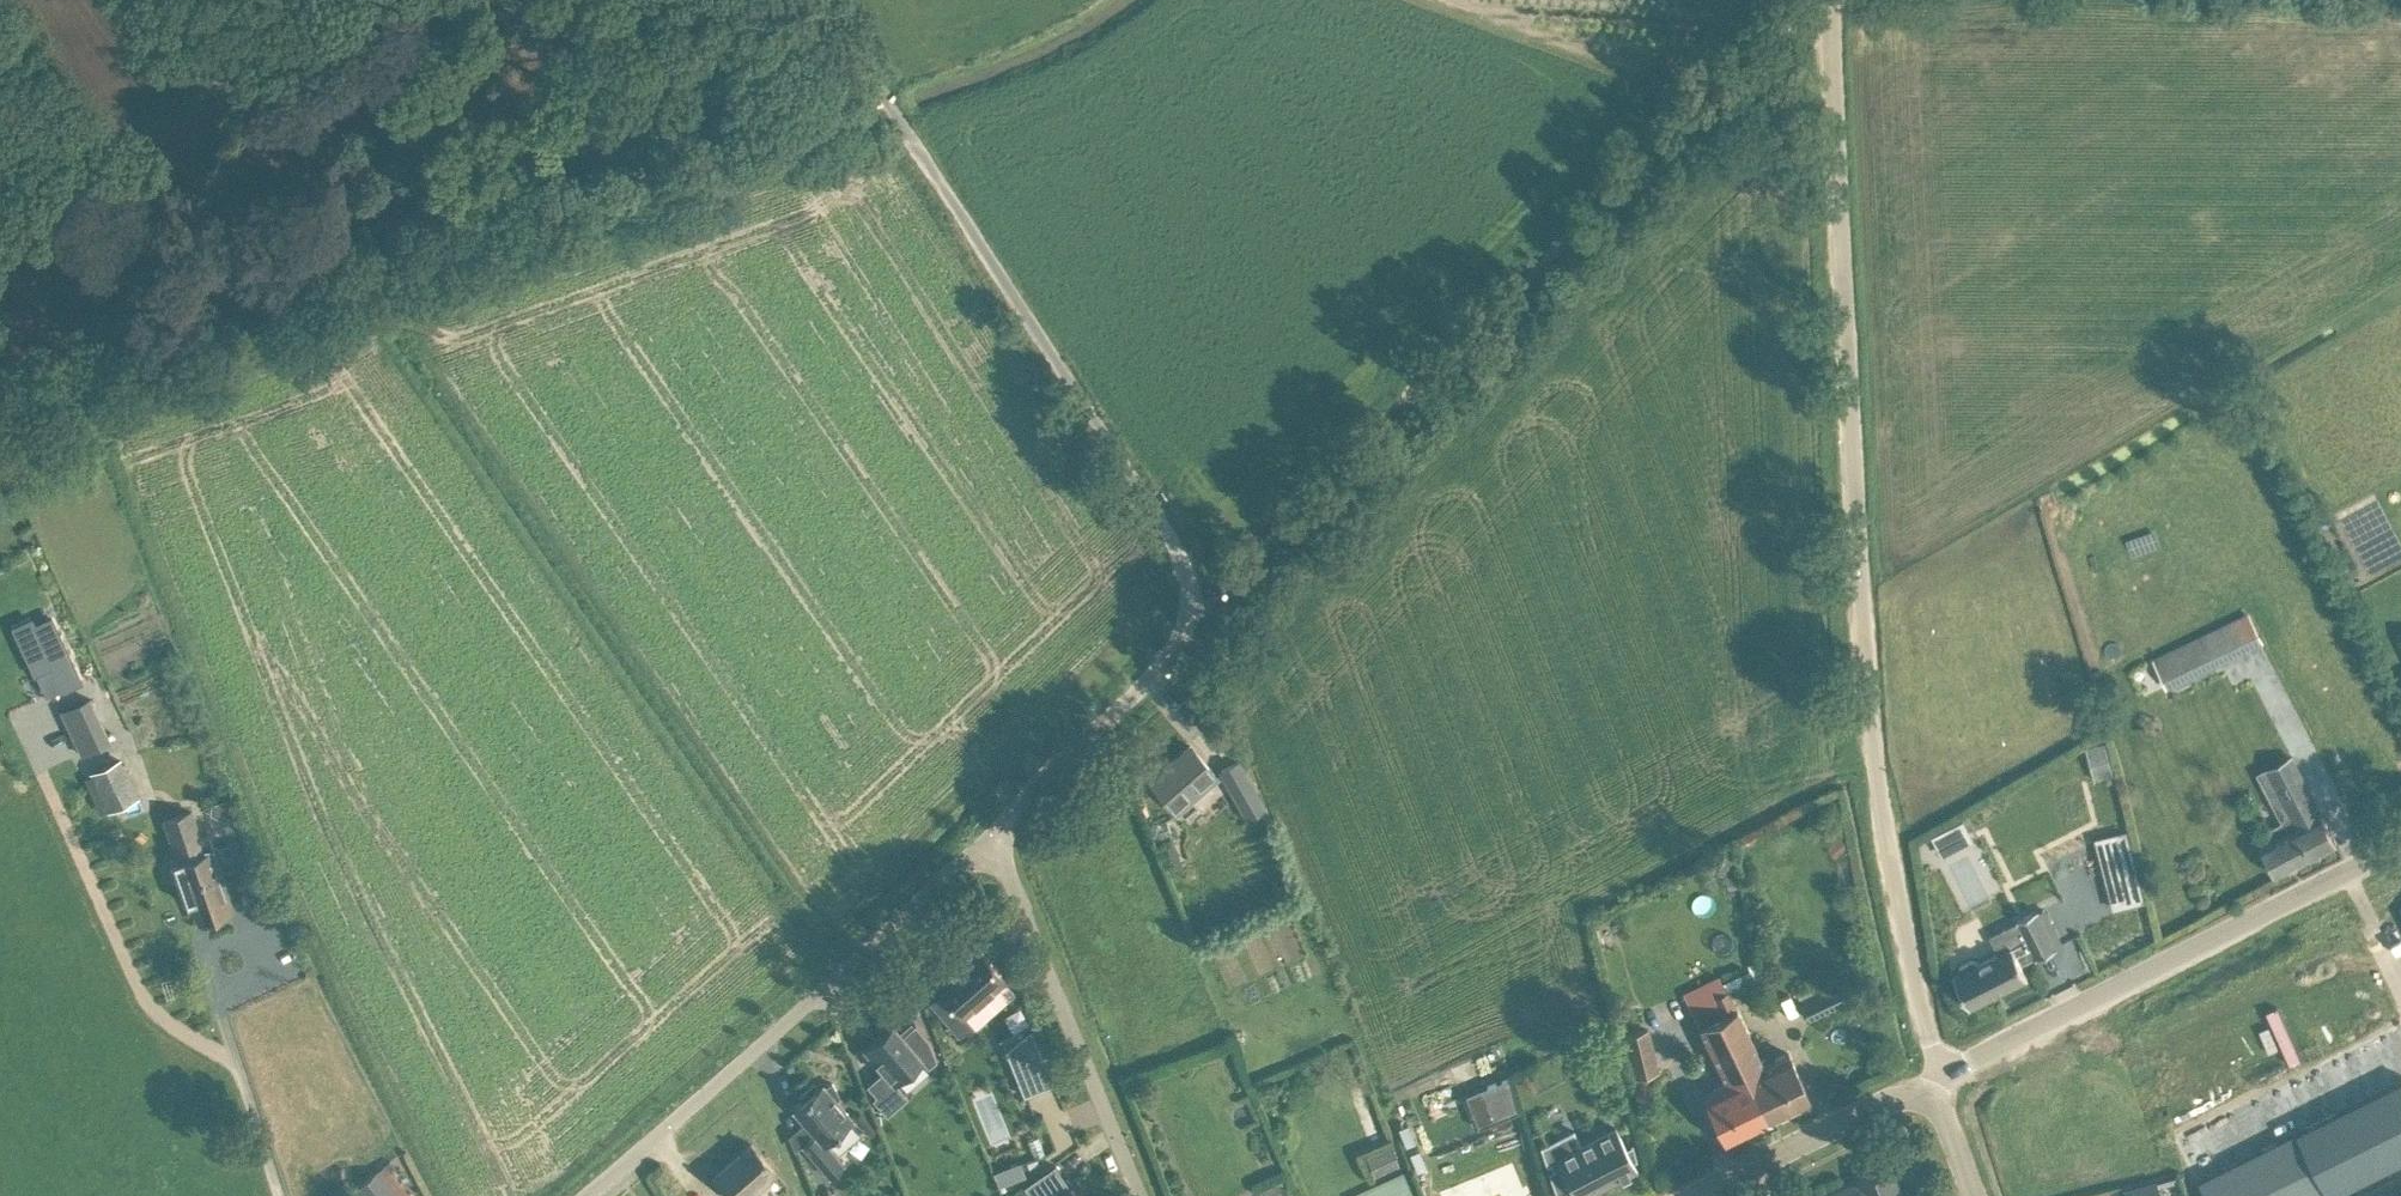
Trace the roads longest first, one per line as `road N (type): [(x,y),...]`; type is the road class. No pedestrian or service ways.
road 1 (unclassified): [(1939,1075),(1893,870),(1867,690),(1831,0)]
road 2 (unclassified): [(995,835),(1053,766),(1173,653),(1191,600),(1185,563),(823,0)]
road 3 (track): [(1191,600),(1224,595),(1807,0)]
road 4 (unclassified): [(583,1195),(995,835)]
road 5 (unclassified): [(1939,1075),(2400,843)]
road 6 (unclassified): [(1140,1195),(995,835)]
road 7 (unclassified): [(1699,1195),(1939,1075)]
road 8 (unclassified): [(1975,1195),(1939,1075)]

